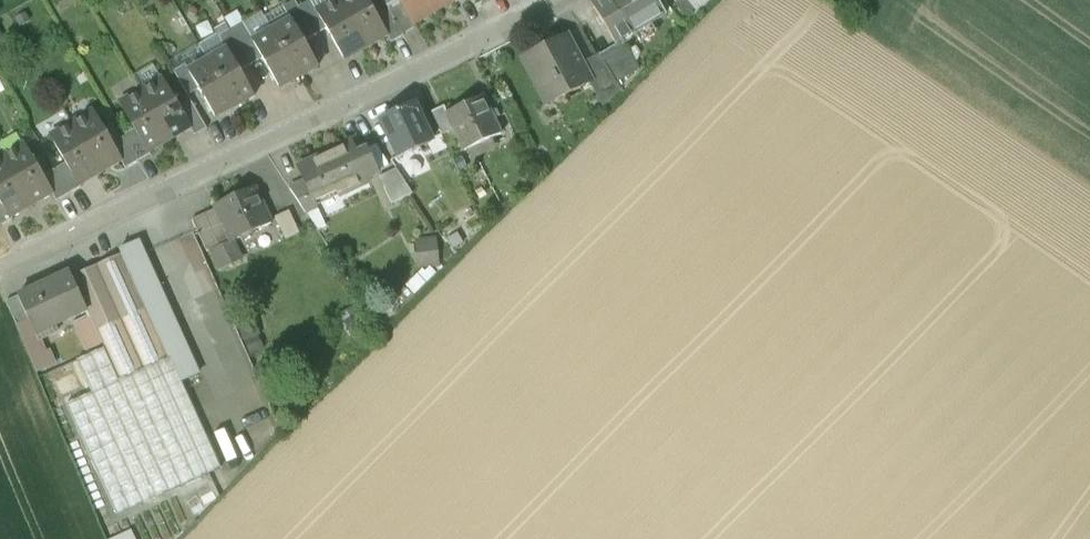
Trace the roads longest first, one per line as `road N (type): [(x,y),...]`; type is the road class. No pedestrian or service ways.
road 1 (residential): [(559,0),(0,271)]

